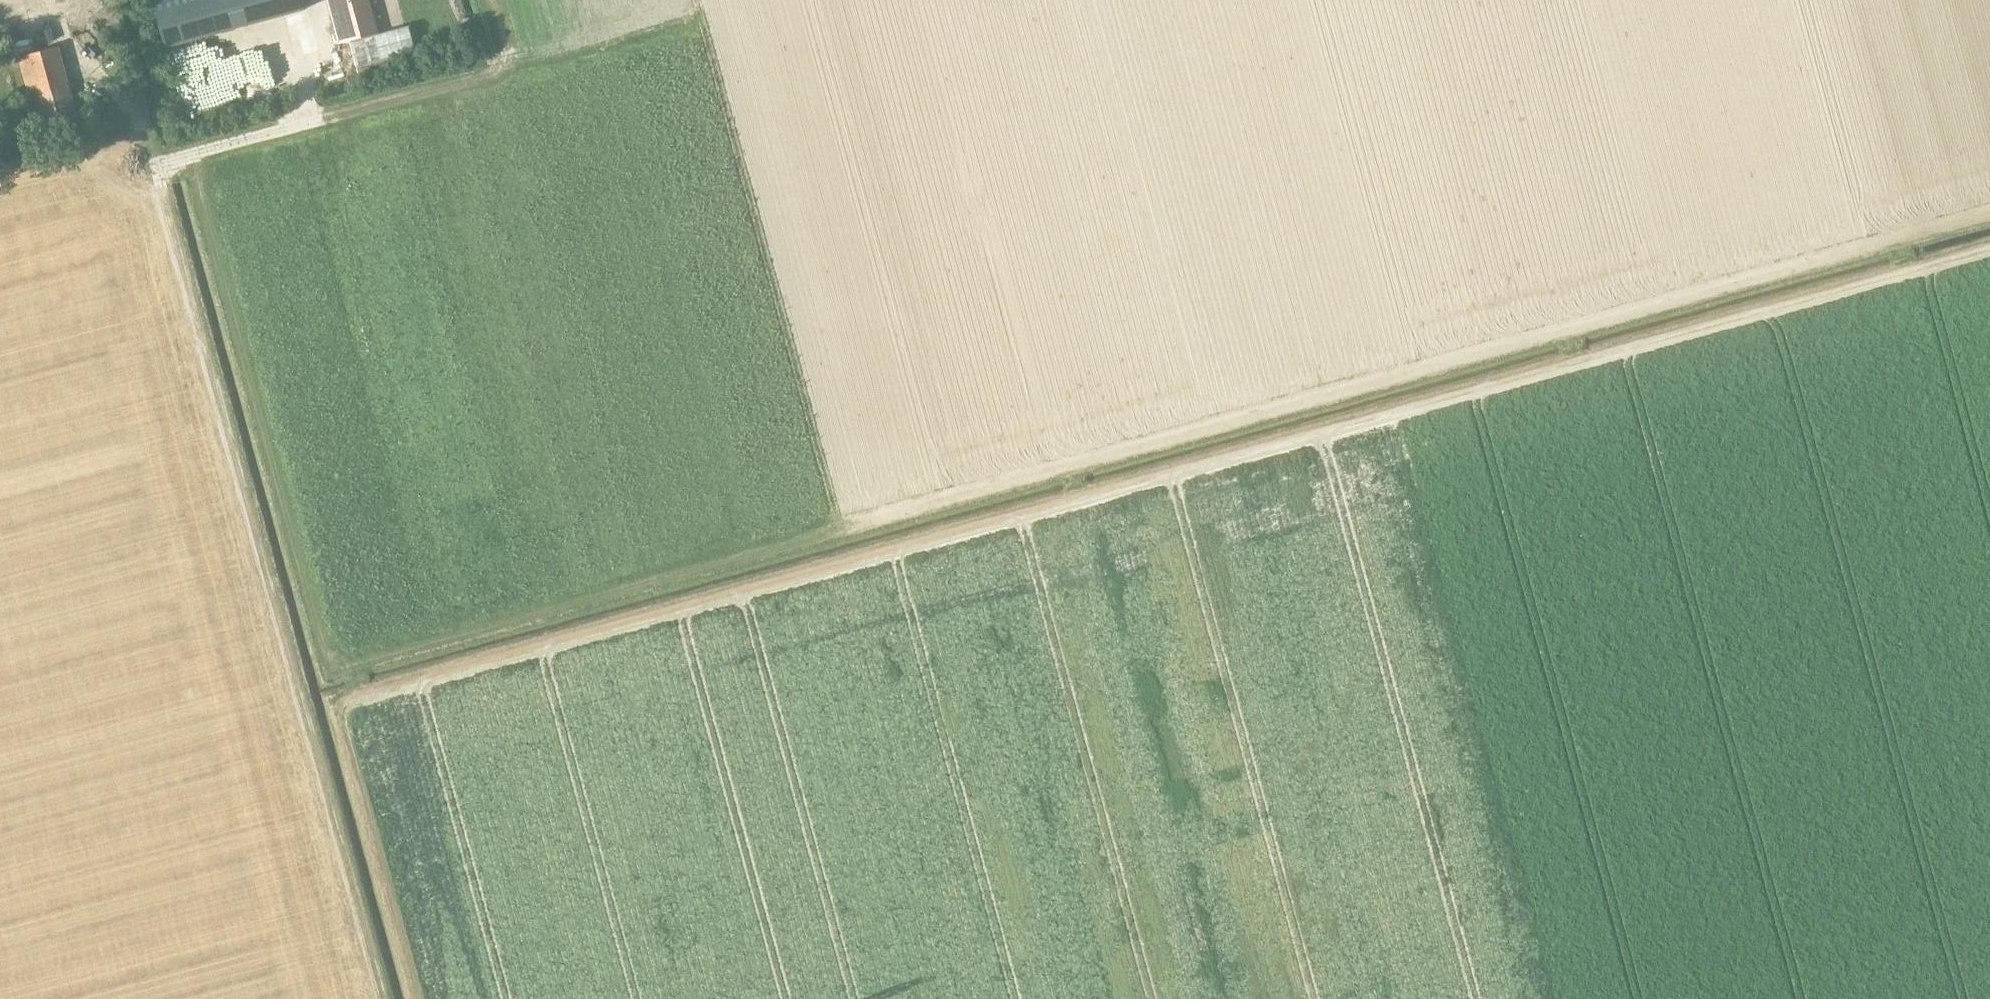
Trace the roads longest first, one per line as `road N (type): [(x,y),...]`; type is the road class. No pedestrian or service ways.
road 1 (track): [(184,157),(325,674),(355,667),(362,693),(1989,248)]
road 2 (track): [(184,157),(156,165),(383,998)]
road 3 (track): [(489,0),(507,68),(184,157)]

